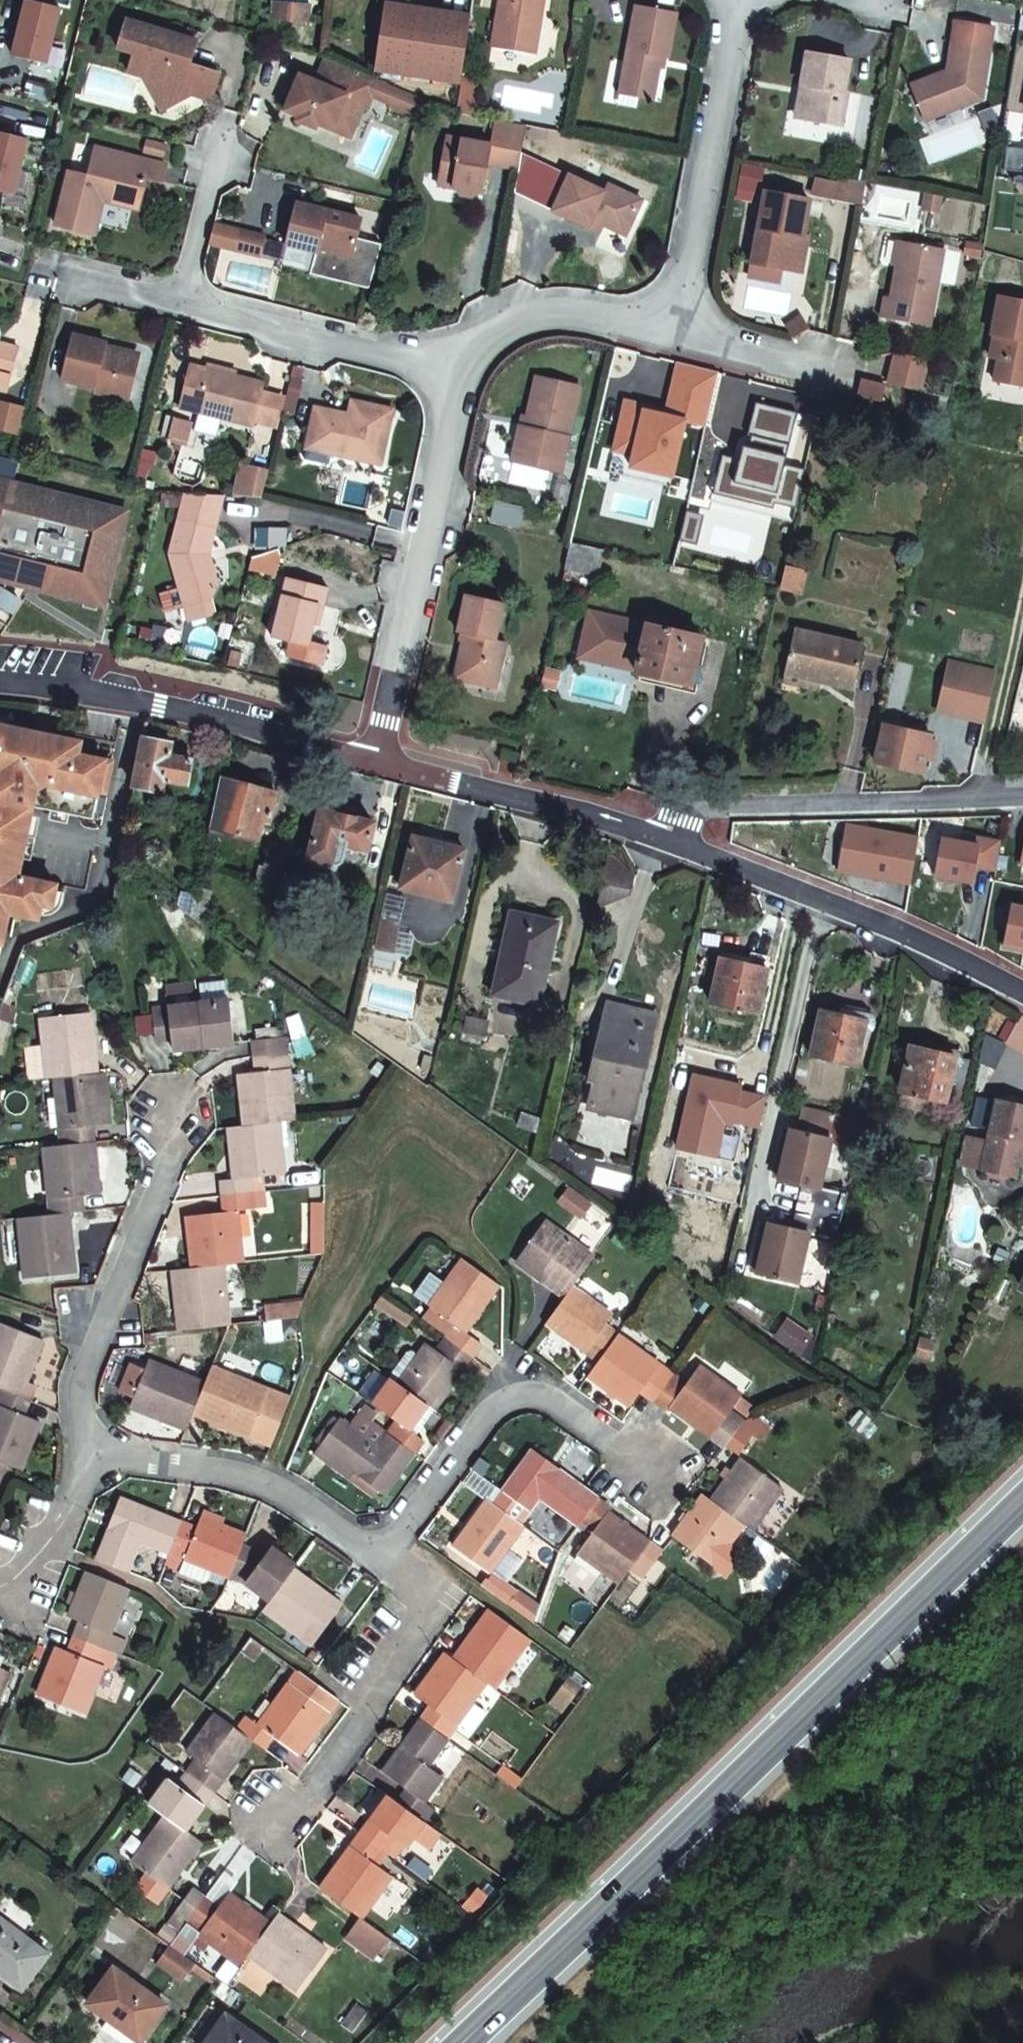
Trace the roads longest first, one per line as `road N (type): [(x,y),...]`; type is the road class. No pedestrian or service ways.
road 1 (secondary): [(465,2042),(1022,1500)]
road 2 (residential): [(1022,997),(920,943),(605,822)]
road 3 (residential): [(1022,798),(605,822)]
road 4 (residential): [(364,743),(454,368)]
road 5 (residential): [(83,1462),(87,1351),(183,1099)]
road 6 (residential): [(370,1550),(482,1405),(530,1386),(592,1419),(650,1467)]
road 7 (residential): [(364,743),(66,686),(0,682)]
road 8 (residential): [(370,1550),(421,1588),(272,1829)]
road 9 (residential): [(677,332),(738,0)]
road 10 (residential): [(83,1462),(188,1462),(312,1506),(370,1550)]
road 11 (residential): [(454,368),(179,303)]
road 12 (residential): [(605,822),(364,743)]
road 13 (residential): [(454,368),(503,316),(566,306),(677,332)]
road 14 (residential): [(179,303),(230,133)]
road 15 (residential): [(0,1603),(83,1462)]
road 16 (residential): [(677,332),(827,366)]
road 17 (residential): [(179,303),(47,271)]

